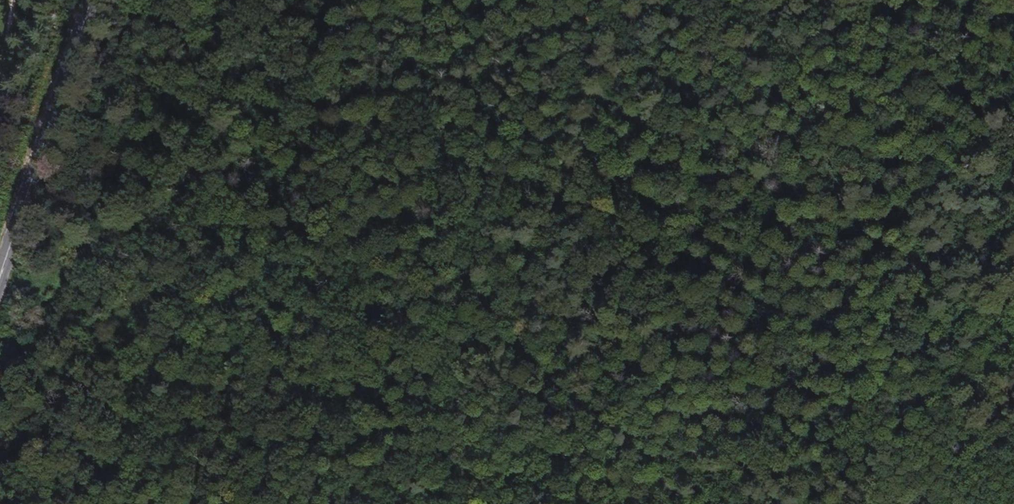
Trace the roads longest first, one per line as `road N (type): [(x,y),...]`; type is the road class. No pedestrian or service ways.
road 1 (secondary): [(88,0),(0,277)]
road 2 (track): [(832,503),(1013,335)]

